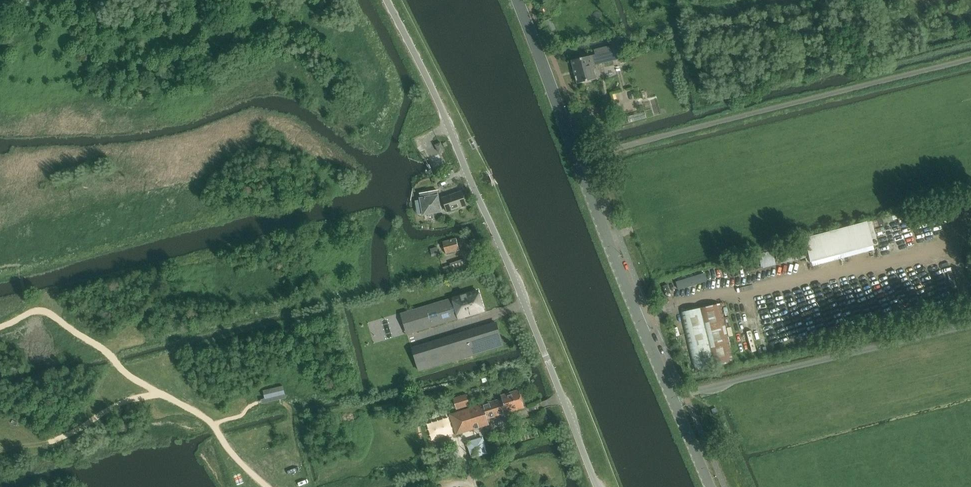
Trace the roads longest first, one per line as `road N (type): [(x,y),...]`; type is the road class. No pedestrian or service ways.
road 1 (unclassified): [(596,486),(450,127),(387,0)]
road 2 (tertiary): [(711,486),(518,0)]

